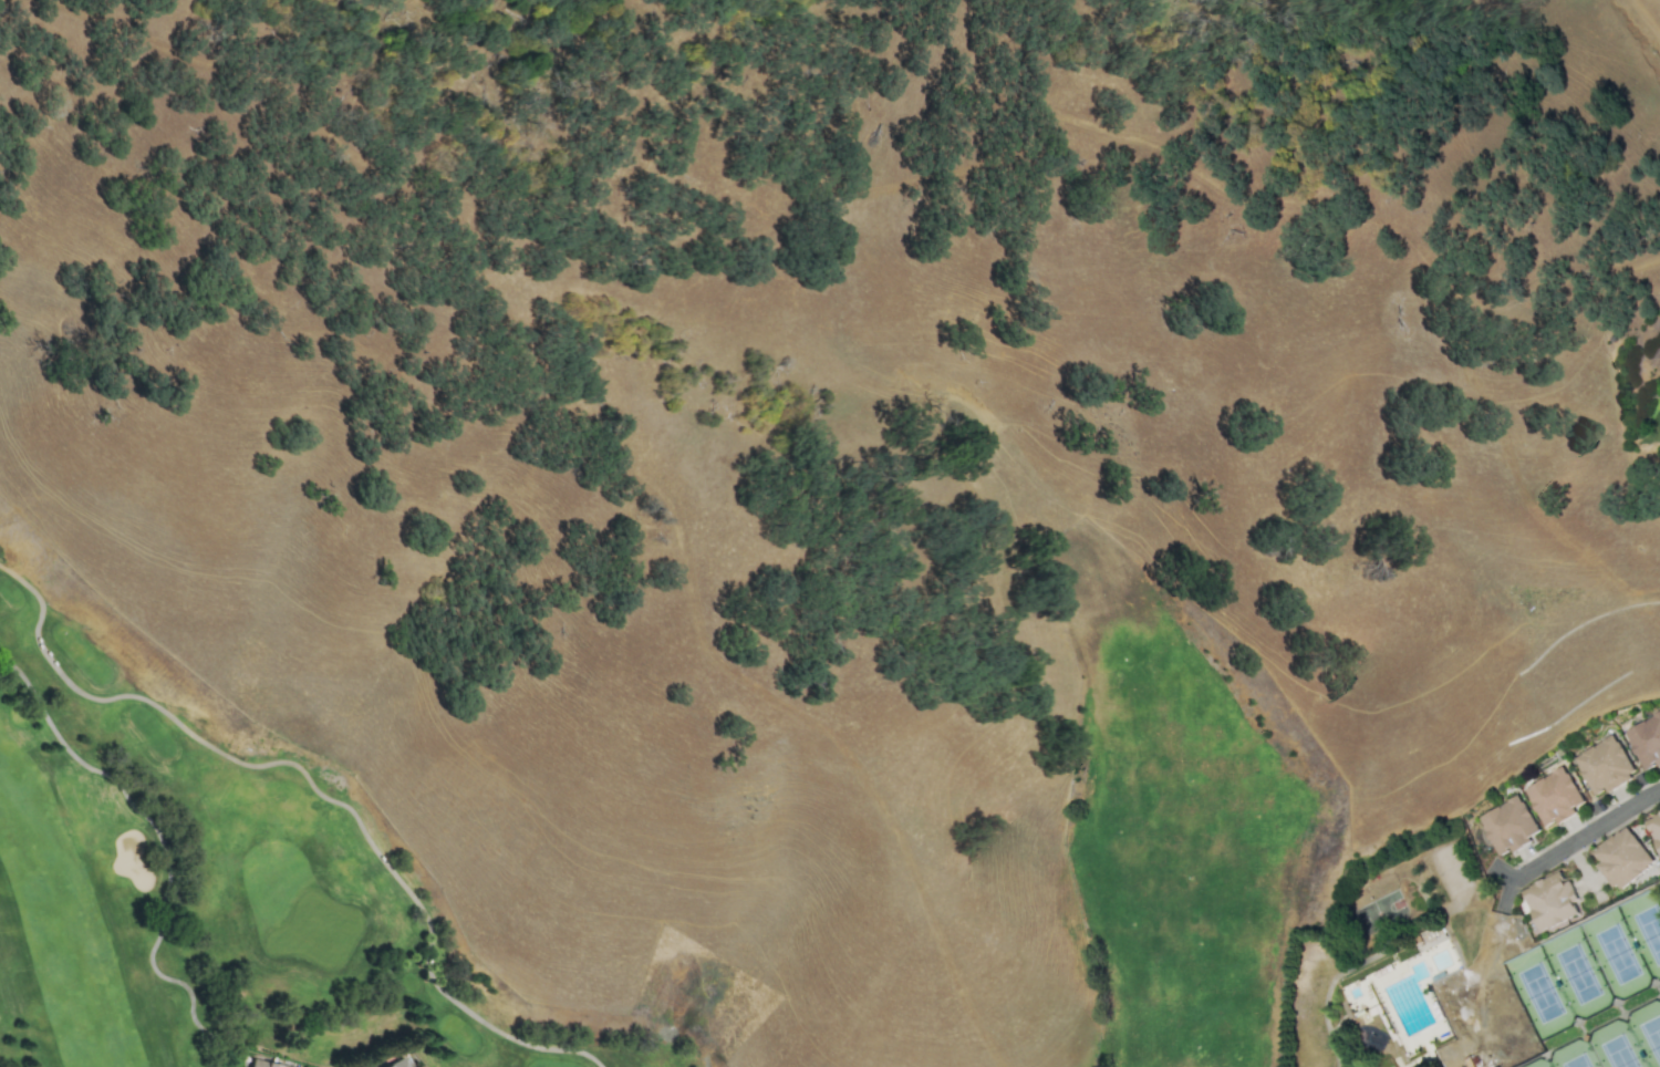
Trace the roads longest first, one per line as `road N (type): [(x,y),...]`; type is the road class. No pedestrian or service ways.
road 1 (residential): [(1505,883),(1659,789)]

